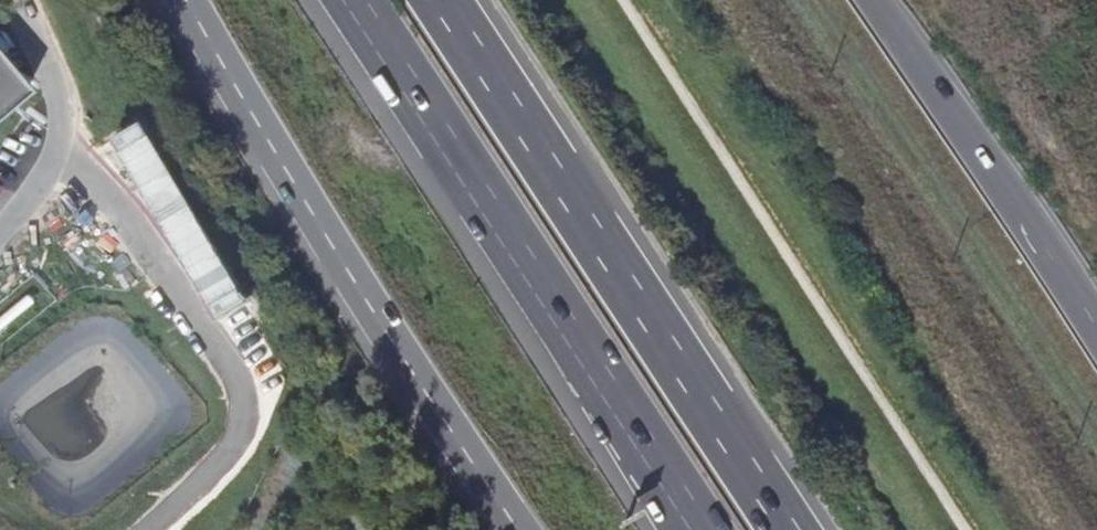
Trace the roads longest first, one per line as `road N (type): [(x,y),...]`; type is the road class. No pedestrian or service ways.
road 1 (motorway): [(784,529),(436,0)]
road 2 (motorway): [(357,0),(702,529)]
road 3 (motorway): [(208,0),(527,529)]
road 4 (primary): [(1096,328),(879,0)]

